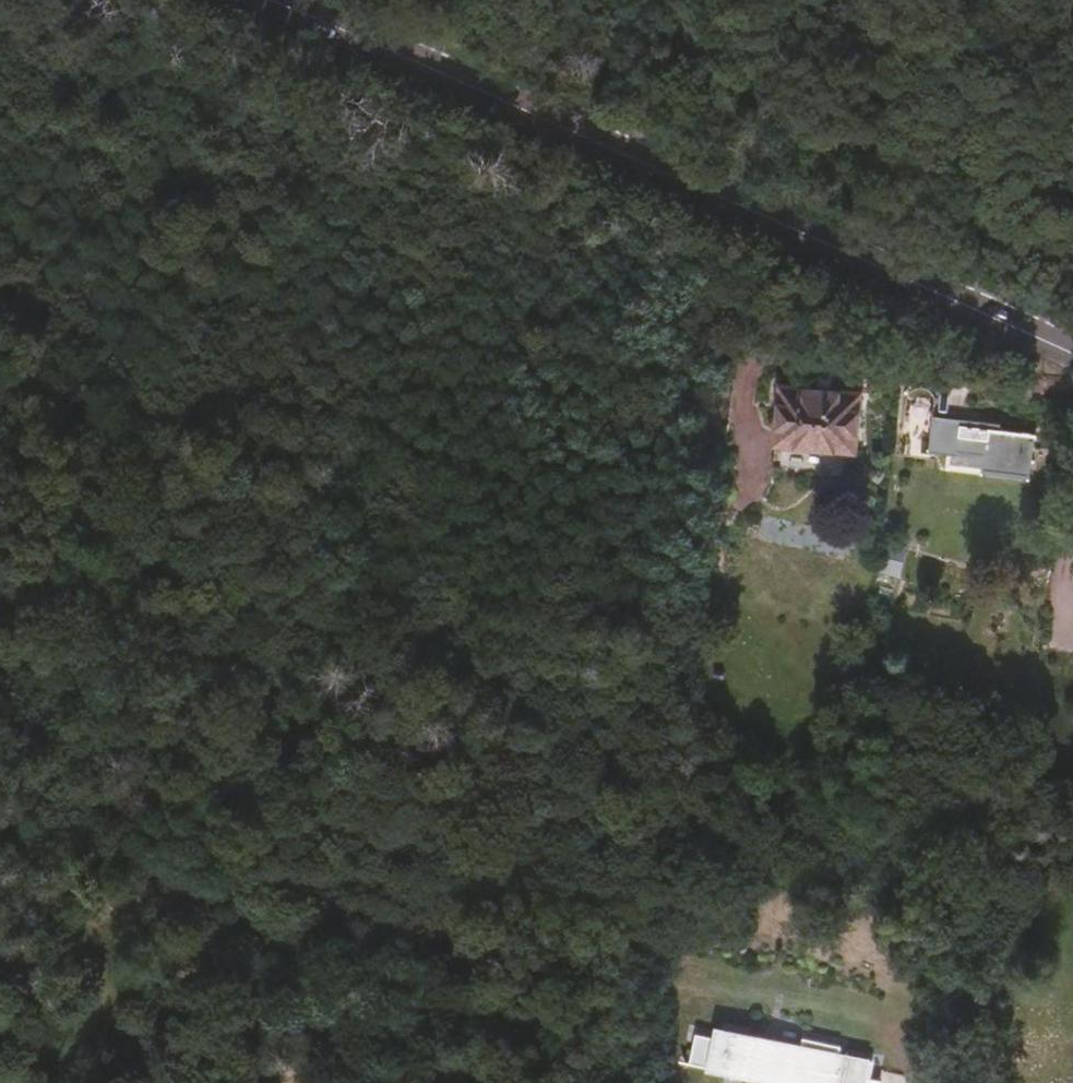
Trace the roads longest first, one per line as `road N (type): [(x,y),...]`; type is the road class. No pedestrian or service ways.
road 1 (secondary): [(260,0),(1072,359)]

